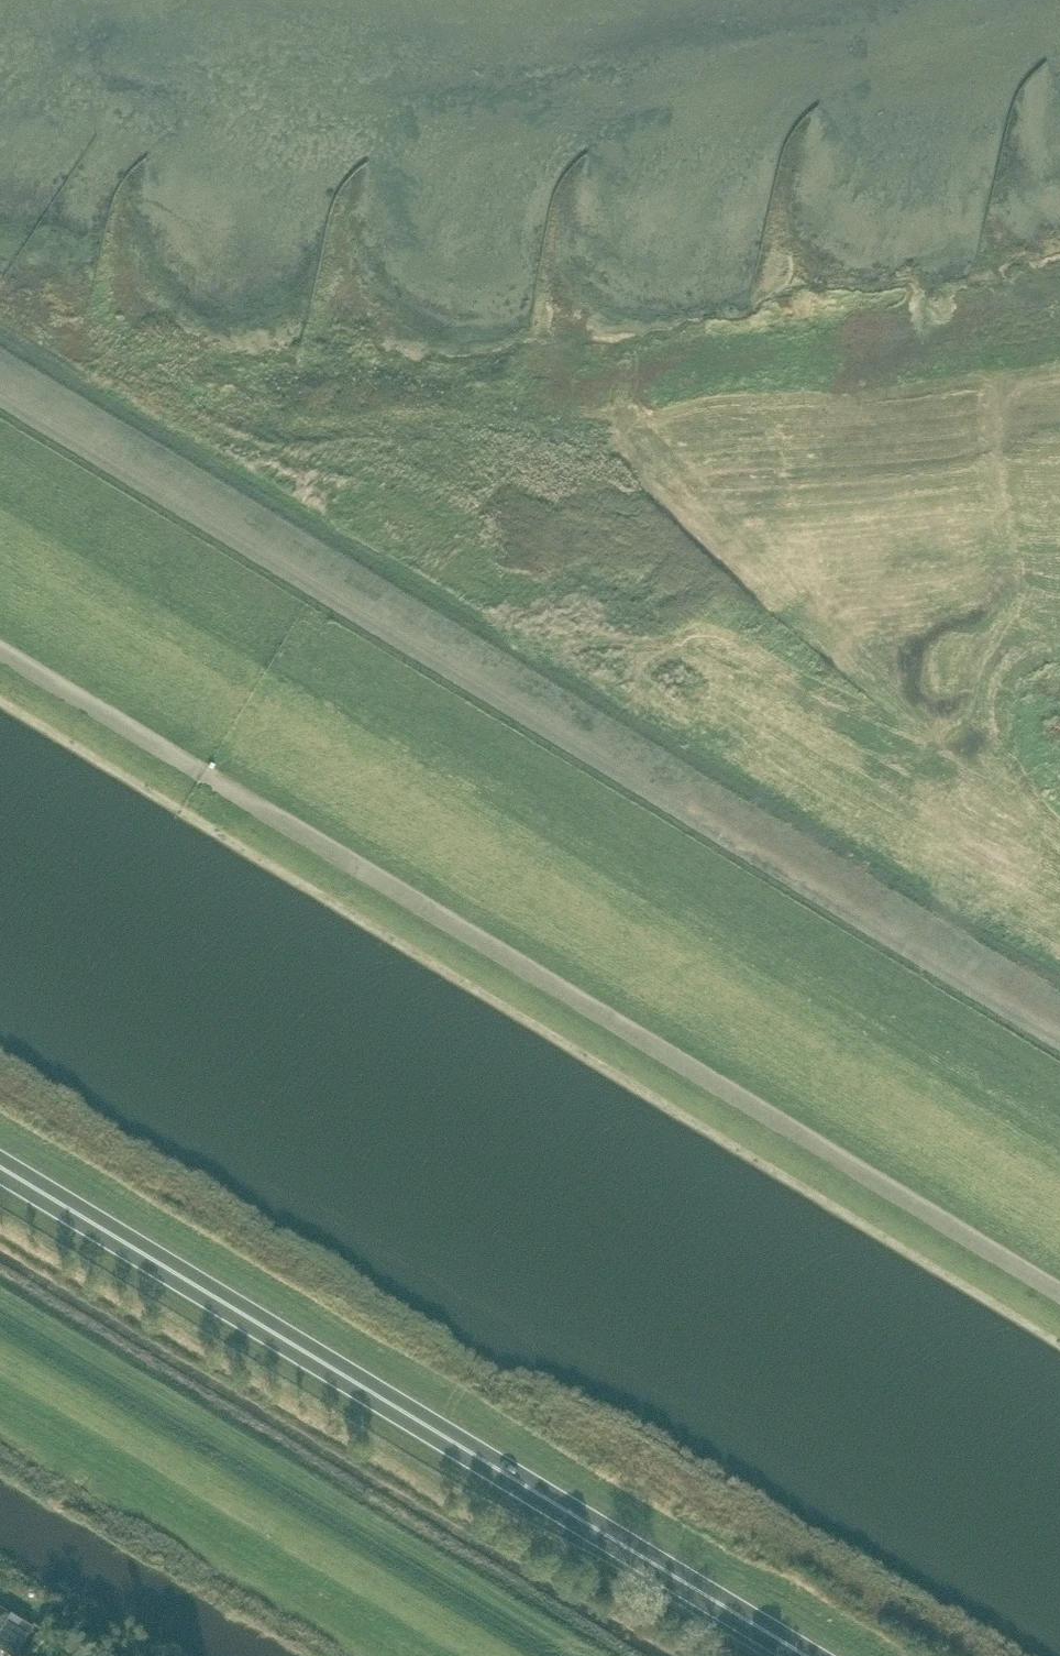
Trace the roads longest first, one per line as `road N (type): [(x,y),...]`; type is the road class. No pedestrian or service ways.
road 1 (primary): [(807,1655),(0,1167)]

